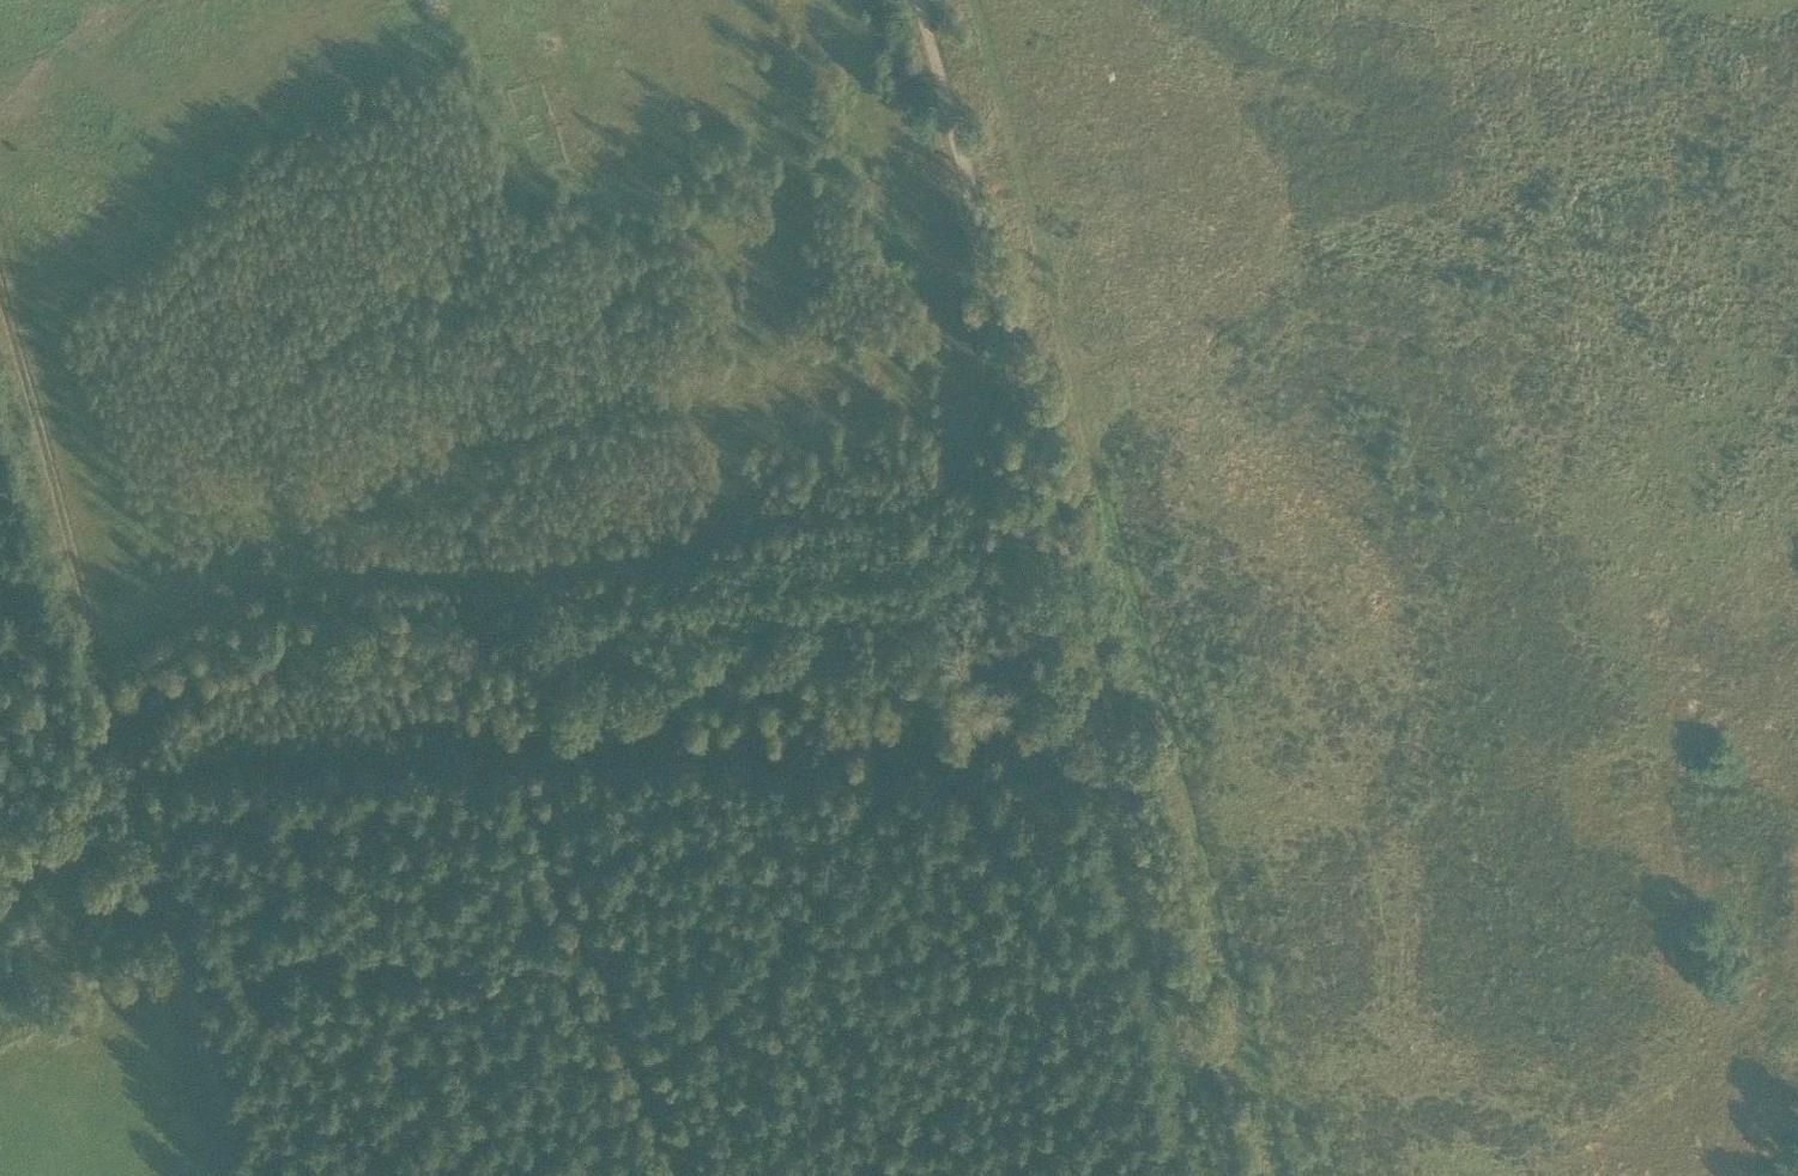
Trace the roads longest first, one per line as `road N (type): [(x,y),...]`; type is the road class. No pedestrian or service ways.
road 1 (track): [(922,0),(1238,1175)]
road 2 (track): [(239,1175),(0,328)]
road 3 (track): [(182,977),(128,992),(0,1065)]
road 4 (track): [(158,0),(0,118)]

